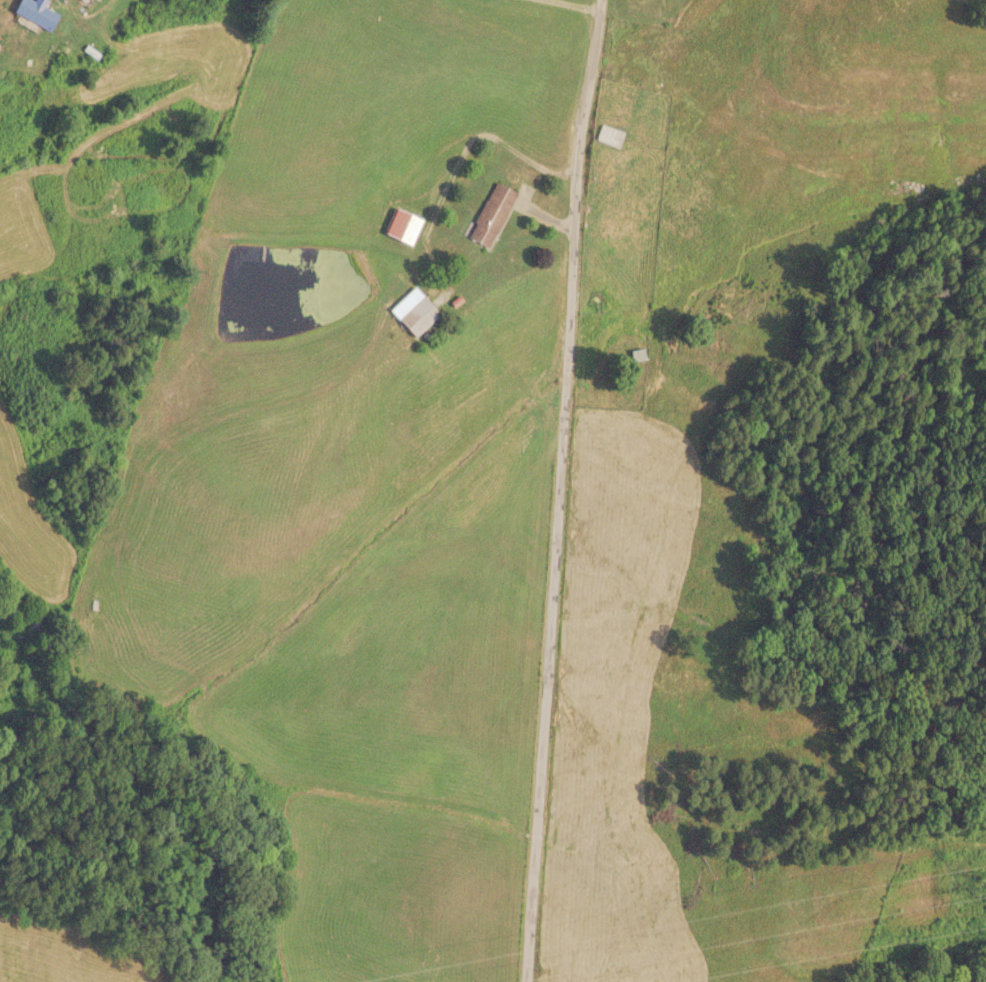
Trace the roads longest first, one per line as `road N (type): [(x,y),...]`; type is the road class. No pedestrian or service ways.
road 1 (tertiary): [(520,981),(568,174),(594,0)]

